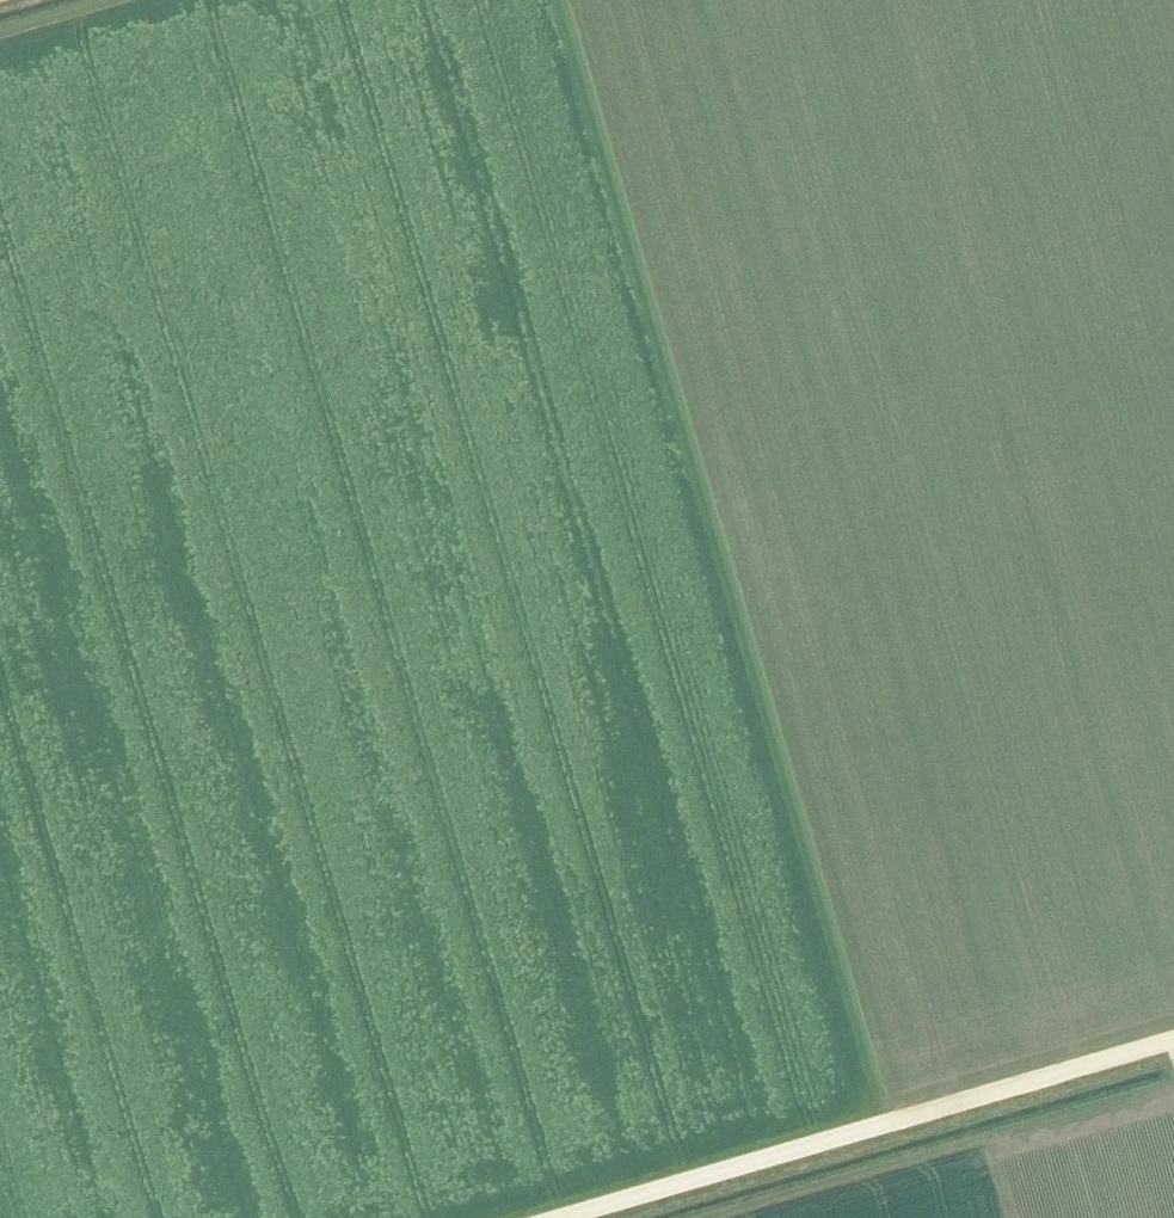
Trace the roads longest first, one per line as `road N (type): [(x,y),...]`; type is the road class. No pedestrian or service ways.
road 1 (track): [(1173,1038),(553,1217)]

